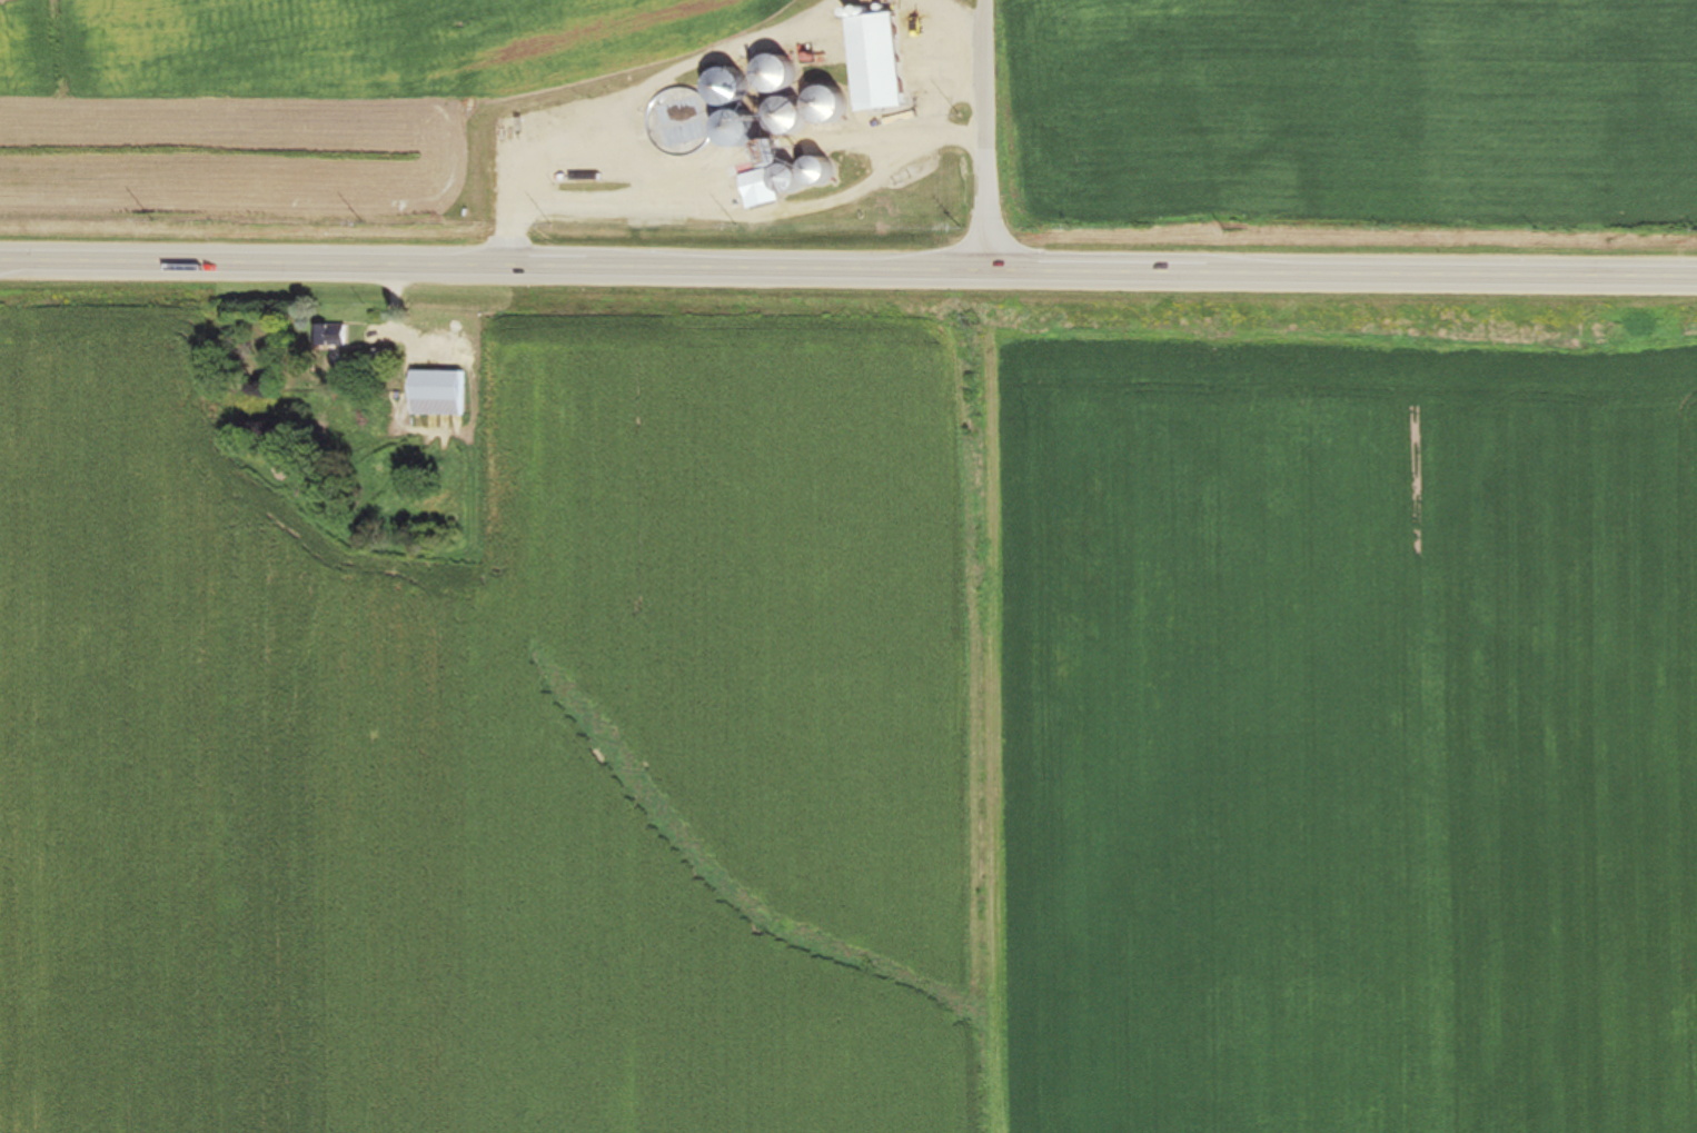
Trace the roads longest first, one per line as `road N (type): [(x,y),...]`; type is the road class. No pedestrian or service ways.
road 1 (primary): [(0,262),(1696,277)]
road 2 (residential): [(986,274),(985,0)]

